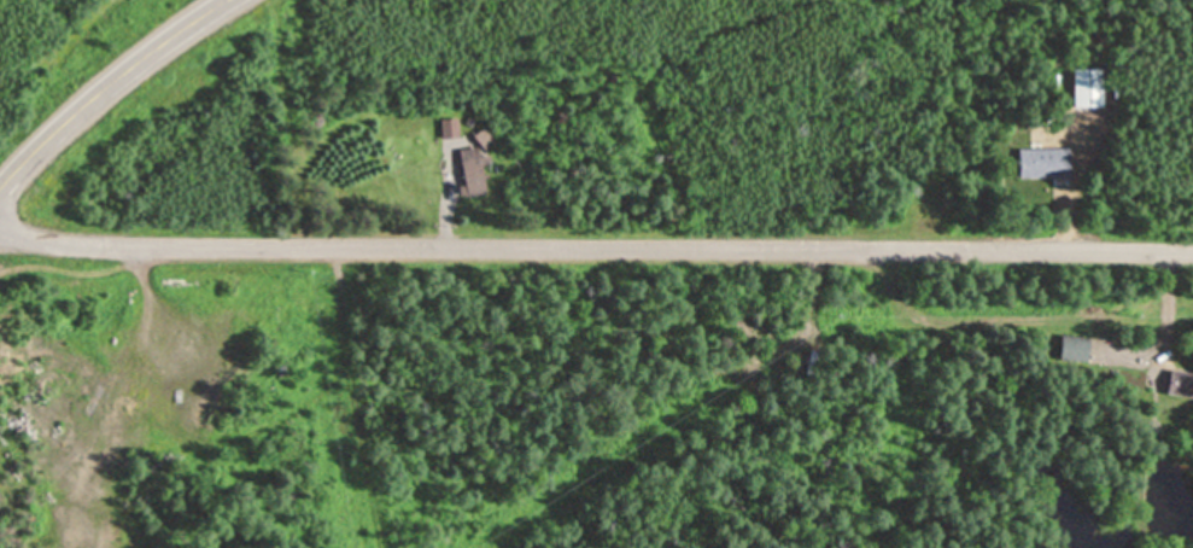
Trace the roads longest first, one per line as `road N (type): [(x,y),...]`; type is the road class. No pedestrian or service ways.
road 1 (residential): [(0,232),(65,244),(1192,250)]
road 2 (track): [(332,245),(378,547)]
road 3 (primary): [(0,185),(119,71),(220,0)]

